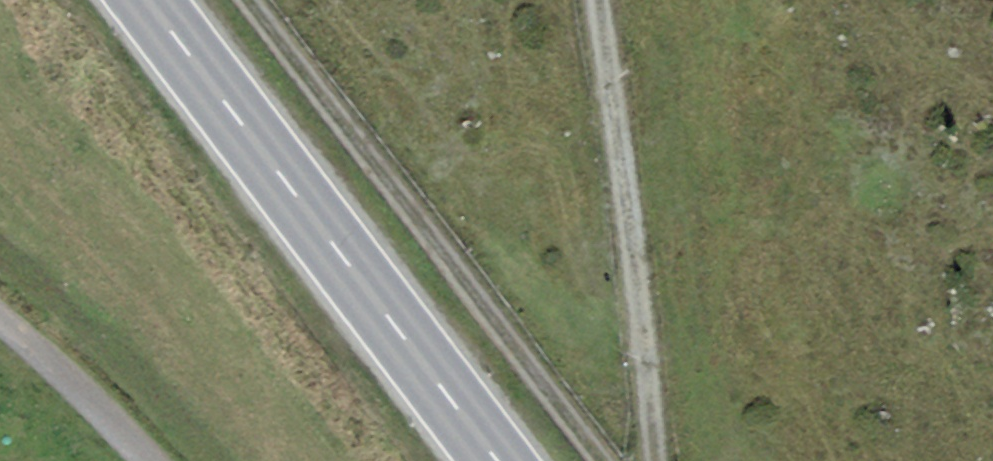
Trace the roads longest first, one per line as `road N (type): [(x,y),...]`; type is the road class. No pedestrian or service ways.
road 1 (track): [(252,0),(609,460)]
road 2 (primary): [(495,460),(146,0)]
road 3 (track): [(596,0),(659,460)]
road 4 (track): [(142,460),(0,319)]

